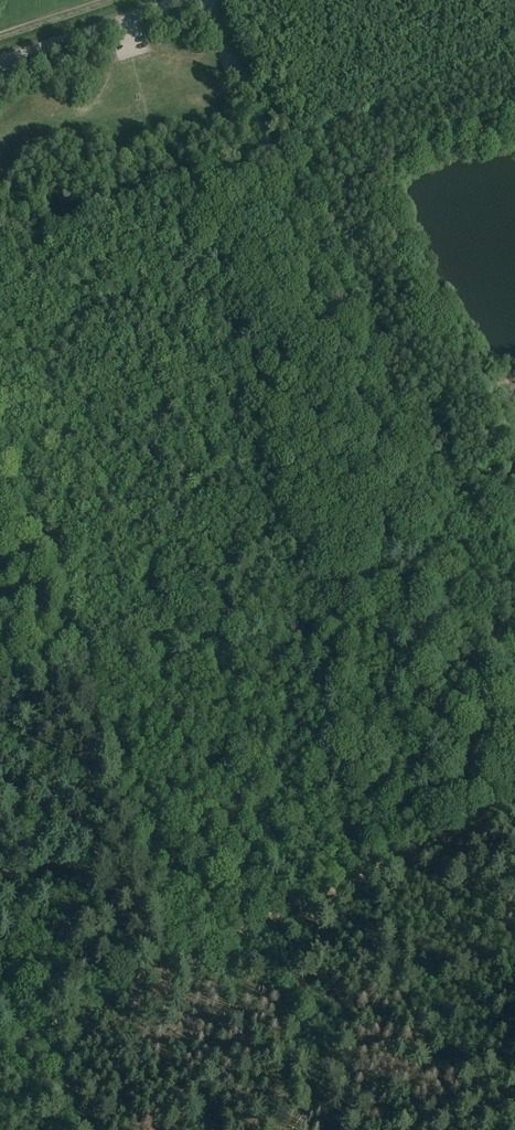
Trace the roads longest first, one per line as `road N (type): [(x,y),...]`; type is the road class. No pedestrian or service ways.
road 1 (track): [(208,0),(514,691)]
road 2 (track): [(33,1036),(514,804)]
road 3 (track): [(34,530),(273,156)]
road 4 (track): [(0,247),(273,156)]
road 5 (unclassified): [(0,61),(188,0)]
road 6 (track): [(0,584),(34,530),(0,432)]
road 7 (track): [(334,280),(362,292),(381,285),(390,264),(381,199)]

